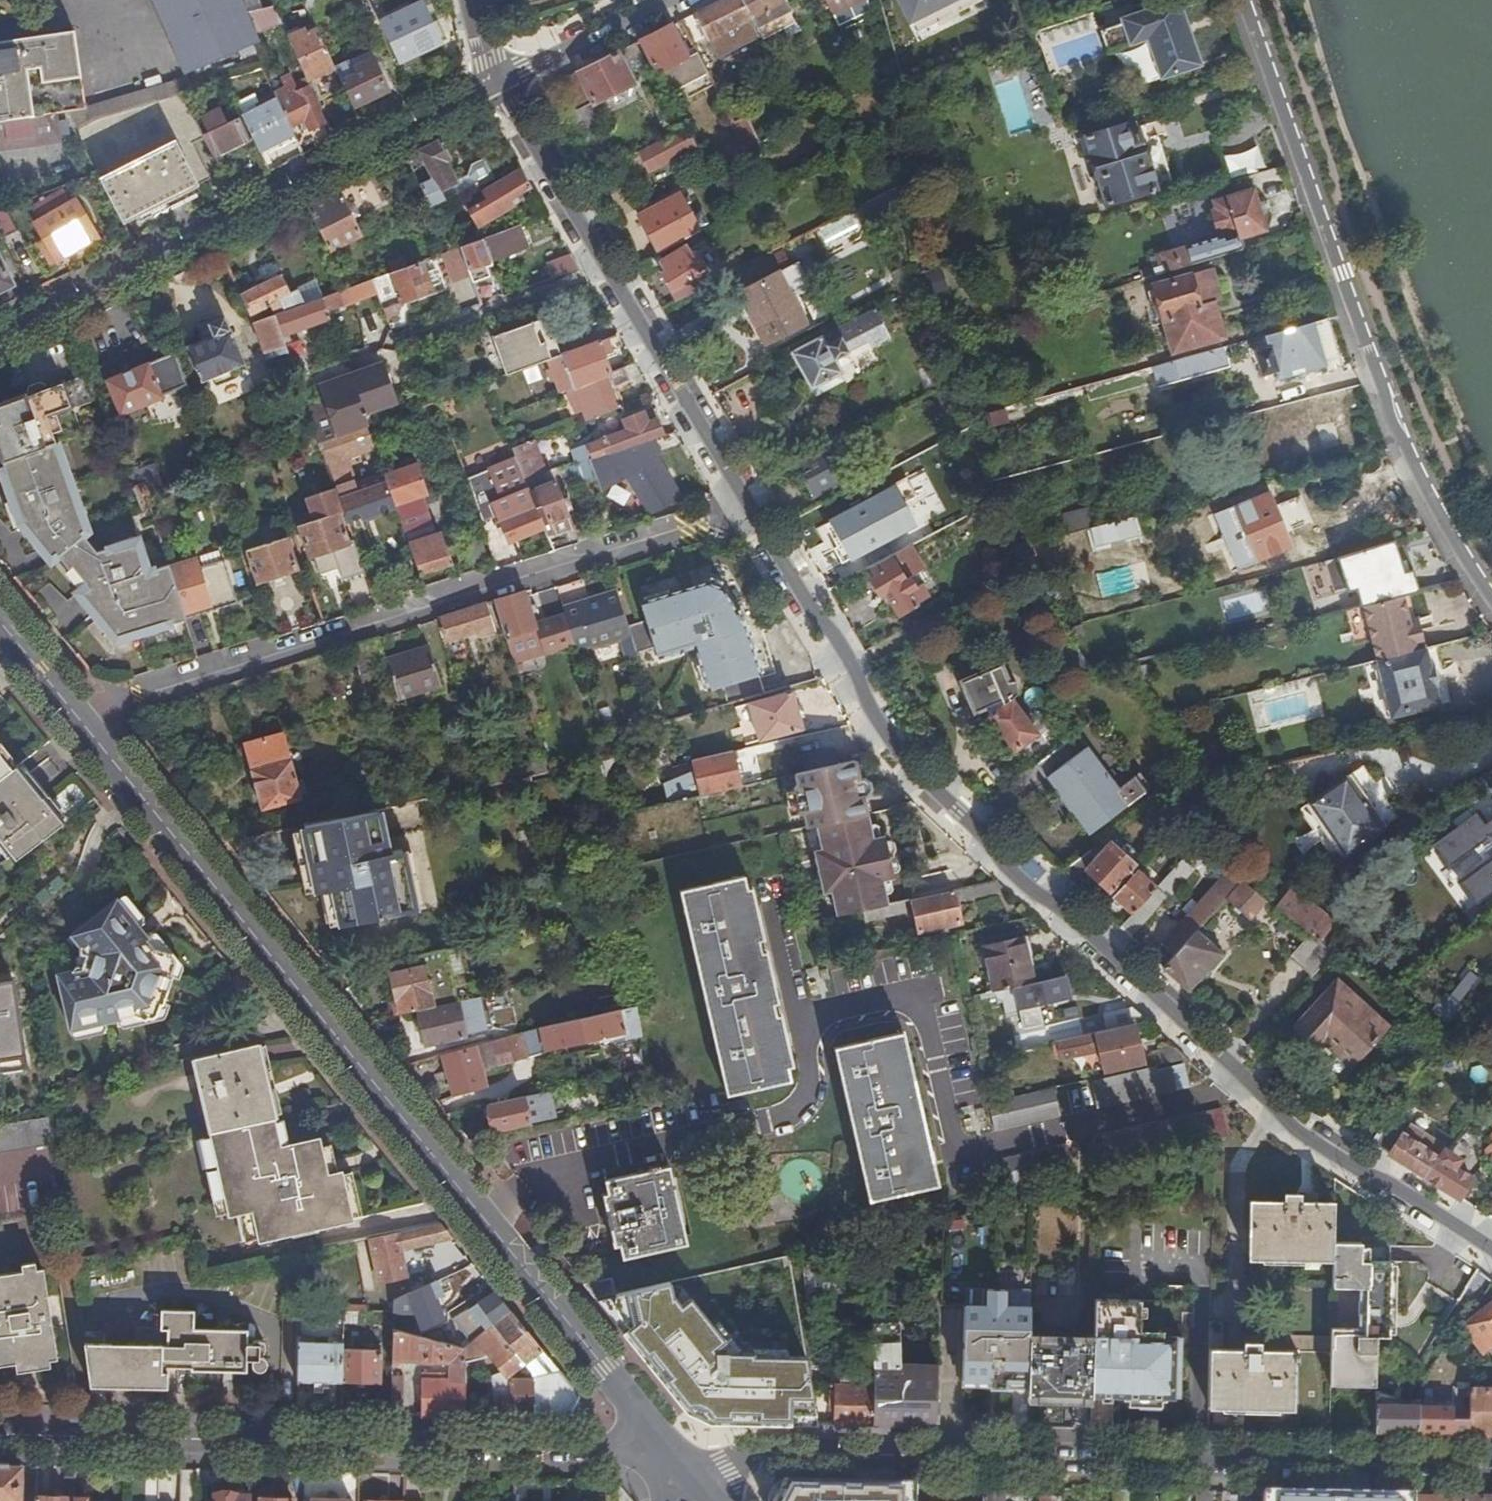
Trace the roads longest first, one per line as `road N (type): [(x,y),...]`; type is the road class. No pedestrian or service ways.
road 1 (residential): [(1491,1251),(1287,1119),(1156,1015),(931,801),(857,713),(739,508)]
road 2 (tertiary): [(670,1458),(70,706)]
road 3 (residential): [(670,1458),(723,1462),(768,1451),(1491,1467)]
road 4 (residential): [(70,706),(739,508)]
road 5 (residential): [(0,1439),(670,1458)]
road 6 (residential): [(1250,0),(1397,418),(1491,590)]
road 7 (residential): [(499,85),(0,328)]
road 8 (residential): [(739,508),(516,129),(499,85)]
road 9 (residential): [(669,0),(499,85)]

